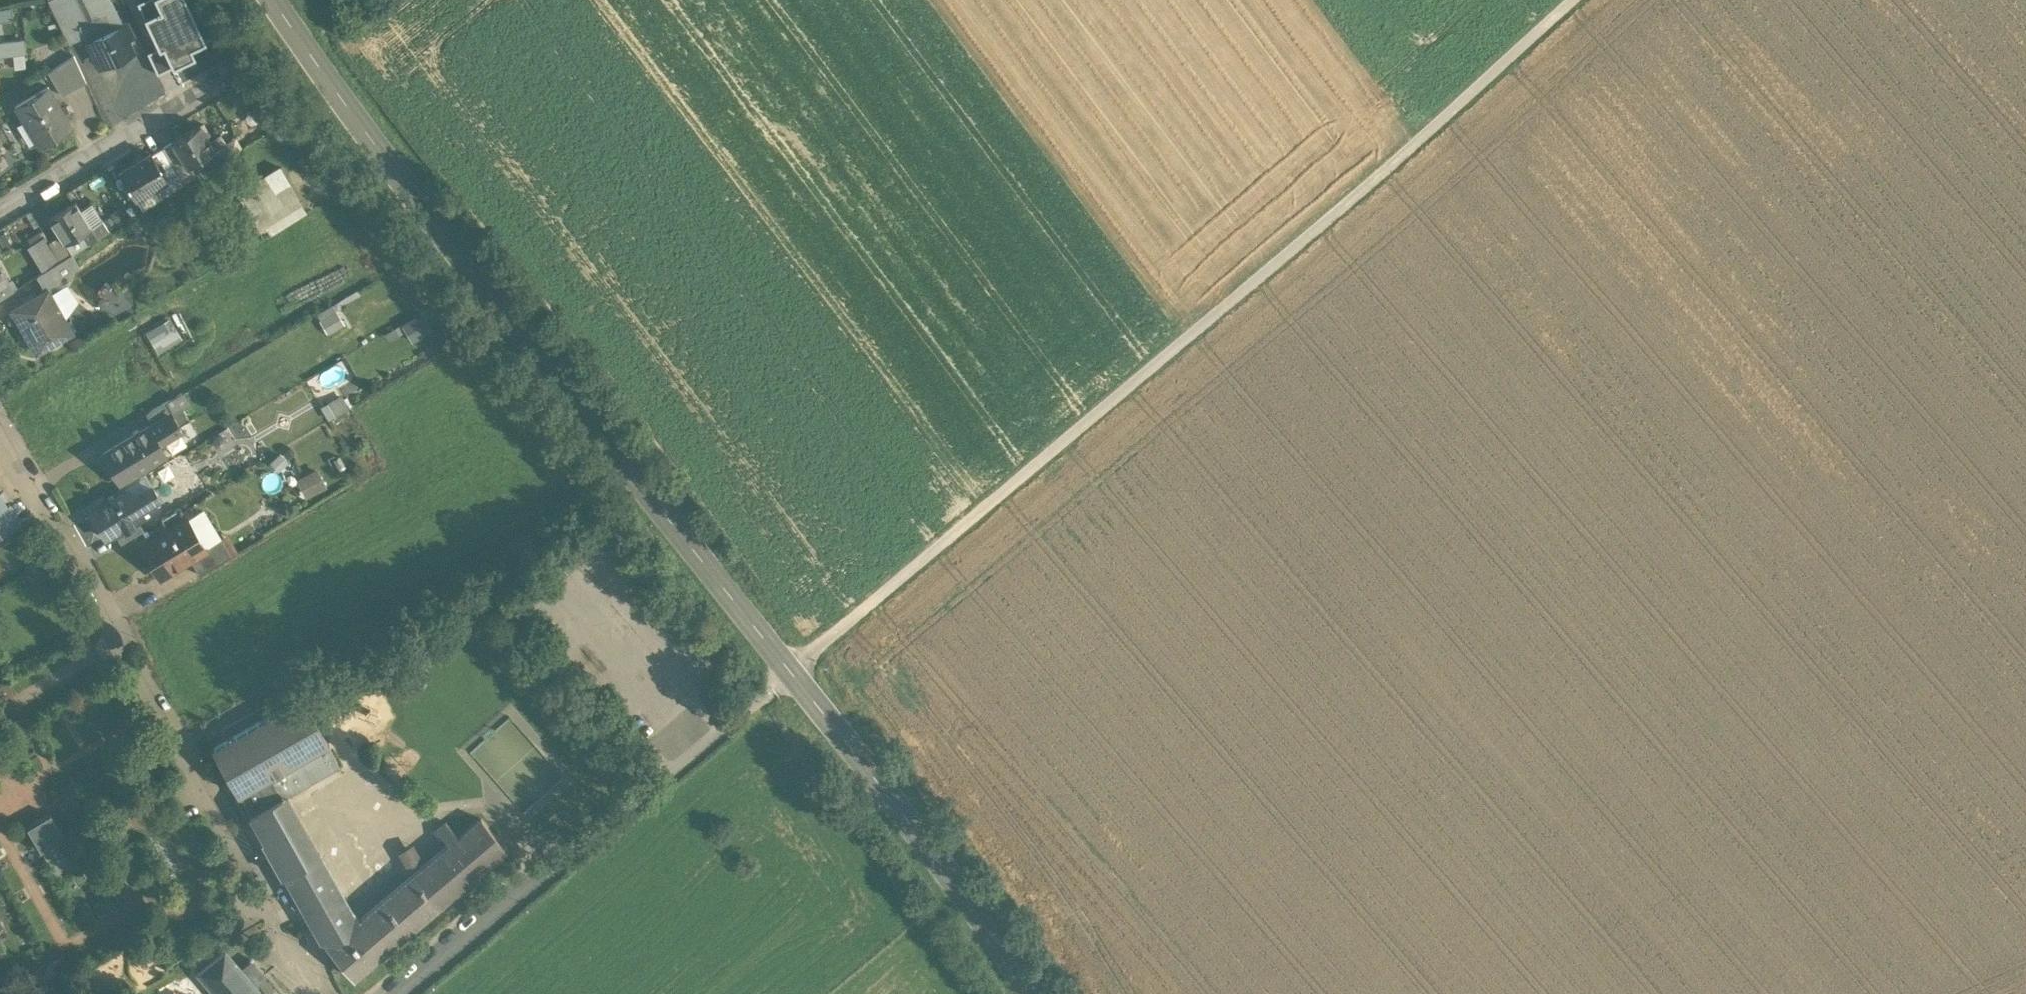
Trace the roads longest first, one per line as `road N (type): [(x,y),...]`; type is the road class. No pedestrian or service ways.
road 1 (tertiary): [(1038,993),(978,897),(389,161),(273,0)]
road 2 (track): [(795,663),(1289,252),(1572,0)]
road 3 (residential): [(0,421),(322,993)]
road 4 (residential): [(0,209),(259,55)]
road 5 (unclassified): [(399,993),(550,869)]

